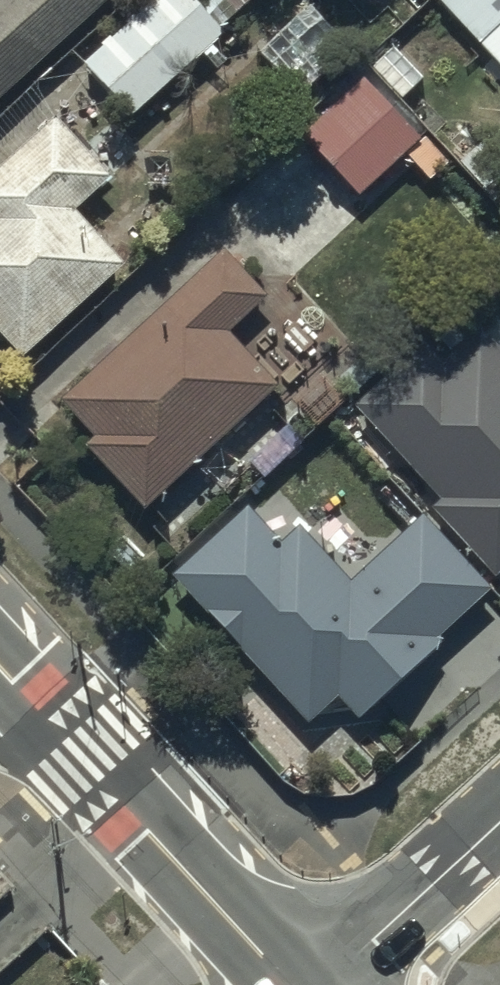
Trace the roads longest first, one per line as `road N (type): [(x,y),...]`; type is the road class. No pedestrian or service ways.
road 1 (tertiary): [(0,673),(289,984)]
road 2 (tertiary): [(499,825),(326,984)]

